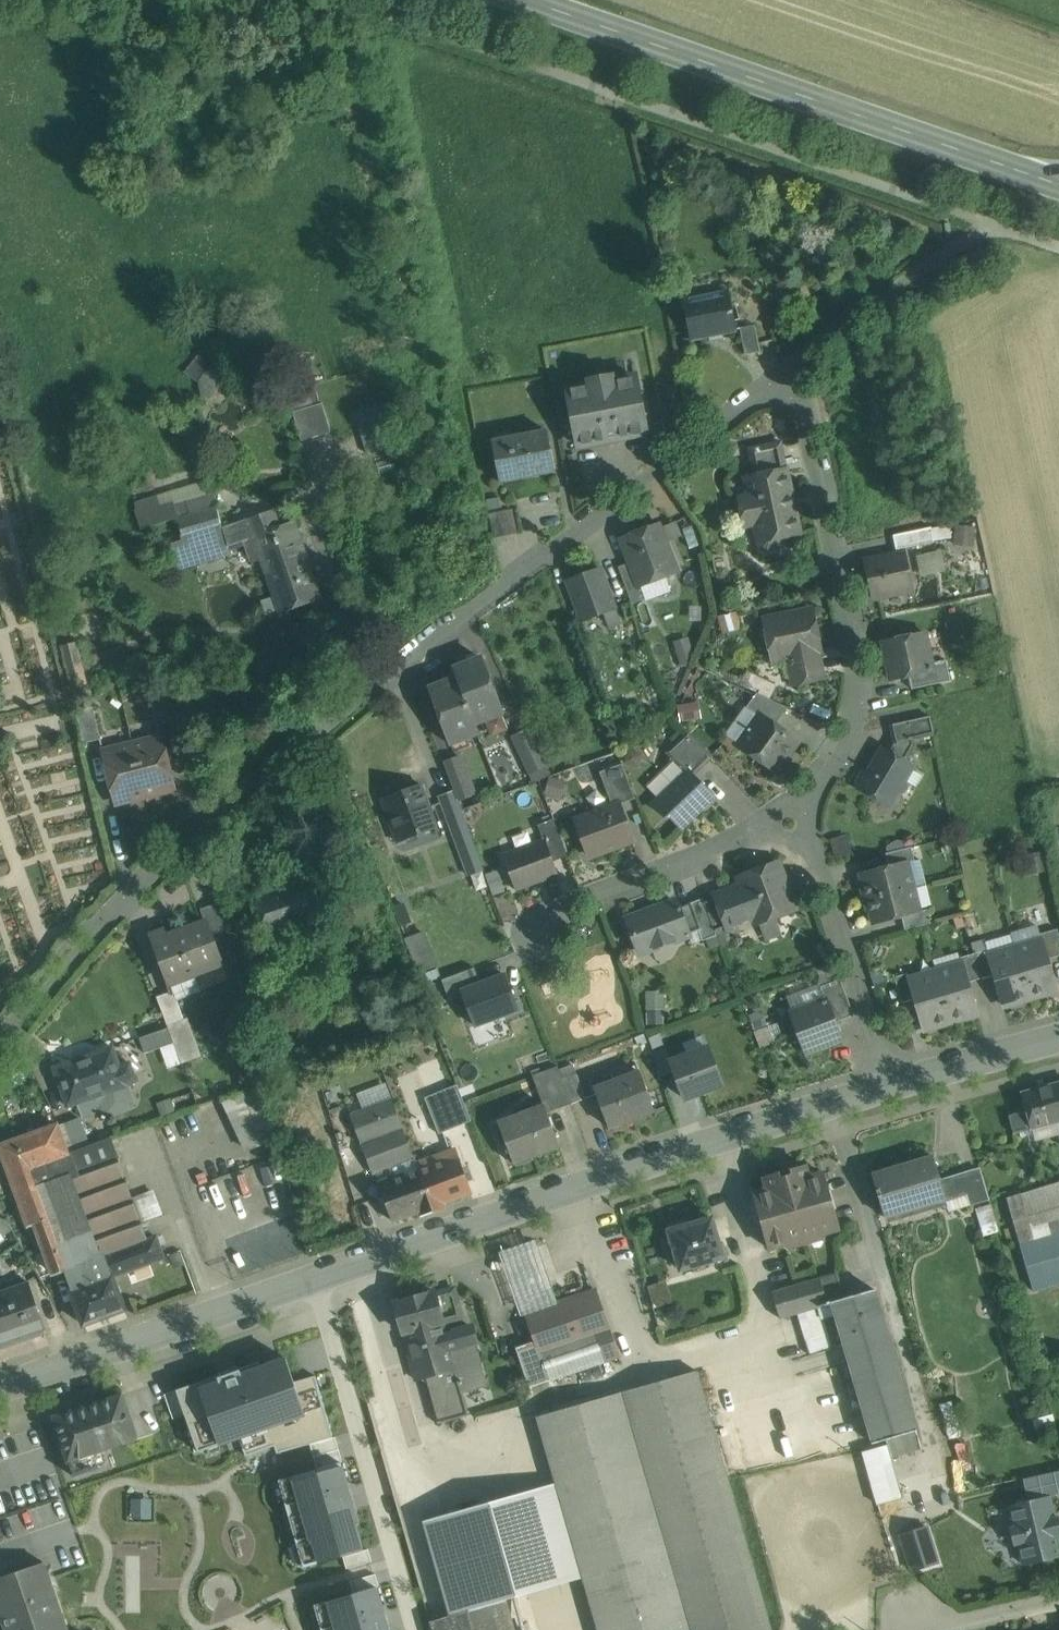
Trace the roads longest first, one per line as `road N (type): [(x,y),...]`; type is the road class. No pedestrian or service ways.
road 1 (residential): [(0,1041),(144,879),(461,613),(794,362)]
road 2 (tertiary): [(0,1392),(128,1341),(894,1084)]
road 3 (secondary): [(523,0),(1058,188)]
road 4 (residential): [(820,778),(852,721),(858,682),(794,362)]
road 5 (residential): [(894,1084),(803,845)]
road 6 (residential): [(762,836),(540,923)]
road 7 (tertiary): [(894,1084),(1058,1036)]
road 8 (residential): [(1058,1600),(927,1629)]
road 9 (track): [(1058,42),(940,0)]

